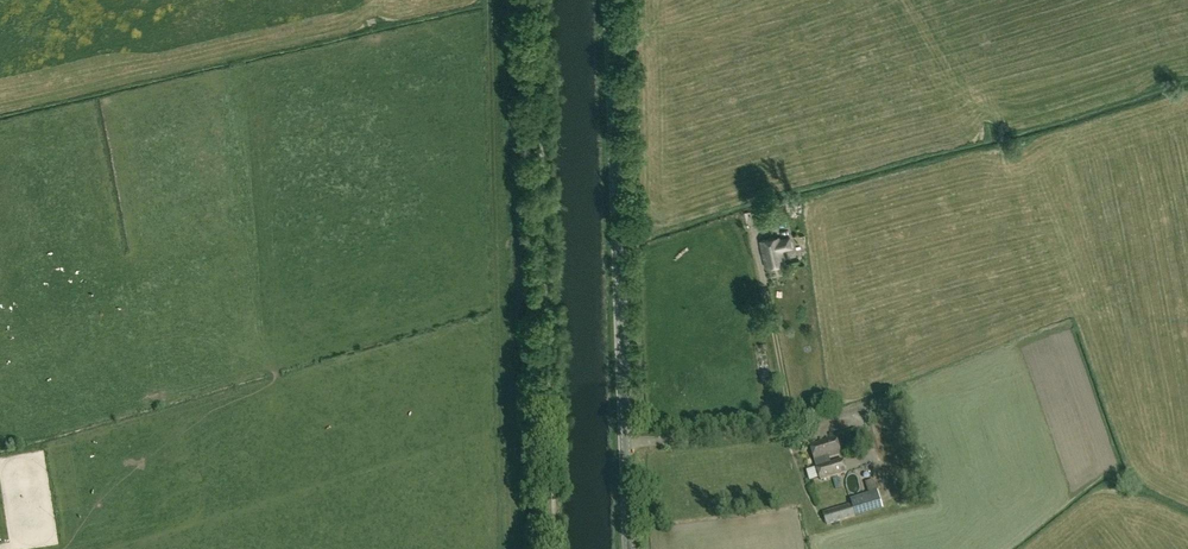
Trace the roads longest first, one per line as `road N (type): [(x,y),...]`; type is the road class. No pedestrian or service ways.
road 1 (tertiary): [(628,548),(610,0)]

